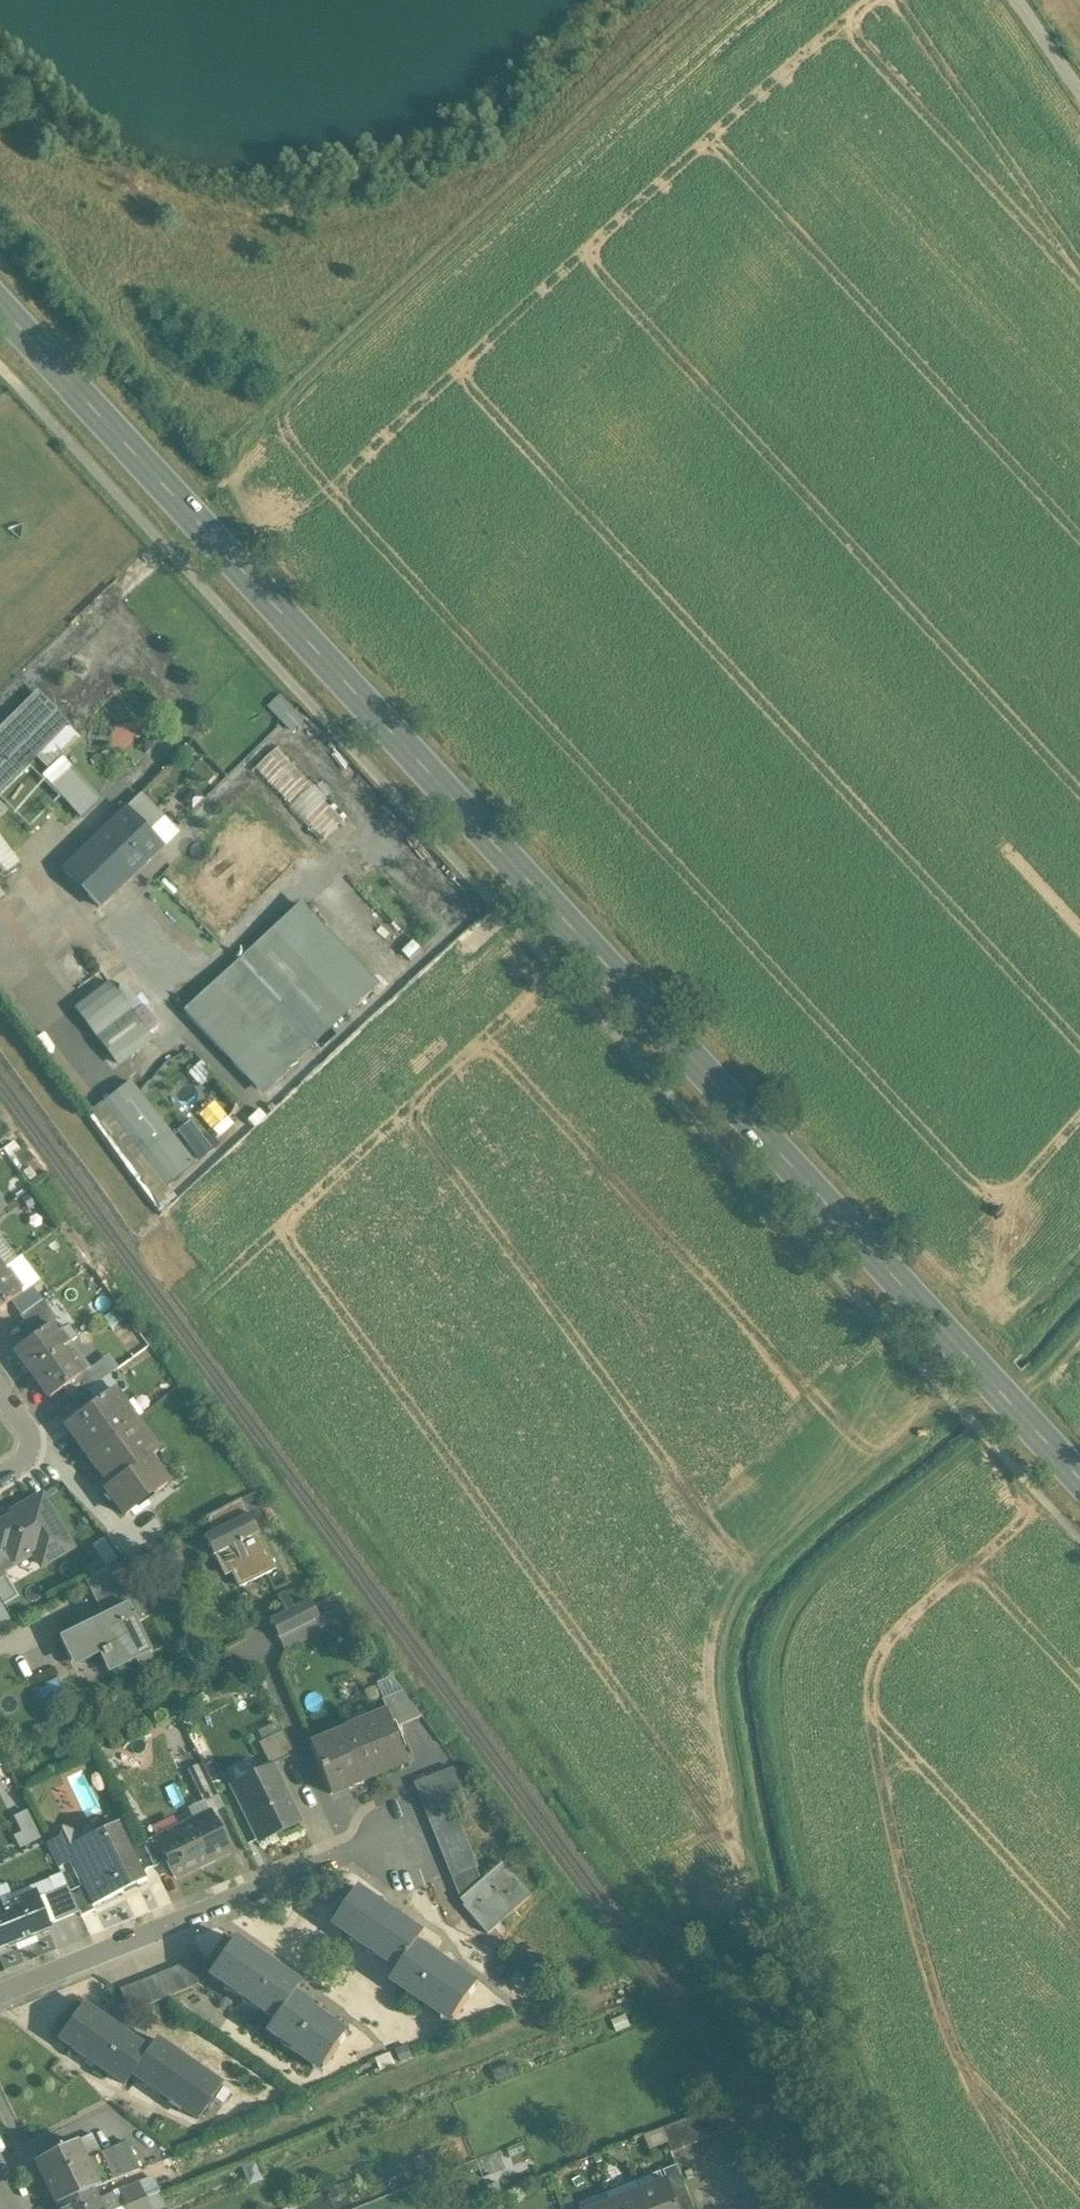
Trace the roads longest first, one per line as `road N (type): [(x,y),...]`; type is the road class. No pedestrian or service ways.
road 1 (primary): [(0,308),(1079,1468)]
road 2 (unclassified): [(400,1833),(0,1994)]

